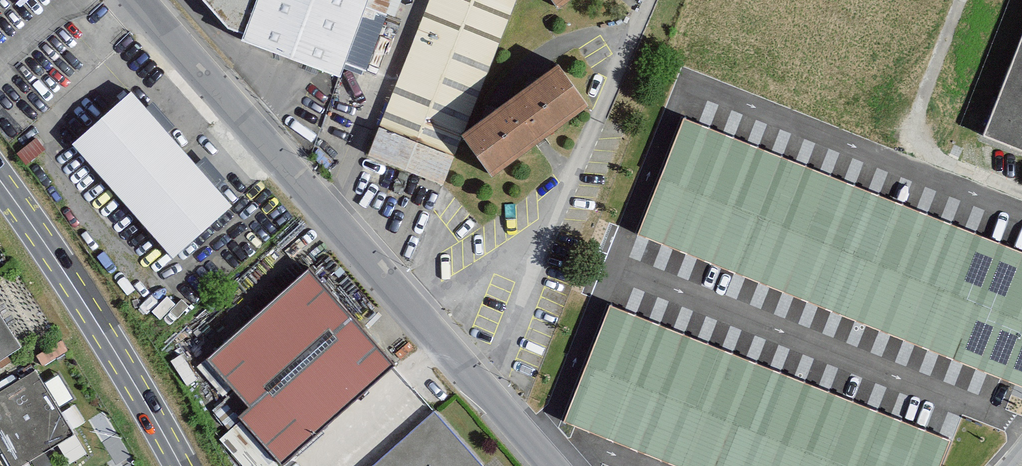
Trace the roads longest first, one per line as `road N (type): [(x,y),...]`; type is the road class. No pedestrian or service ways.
road 1 (residential): [(140,0),(493,401)]
road 2 (residential): [(649,0),(493,401)]
road 3 (secondary): [(177,465),(0,182)]

